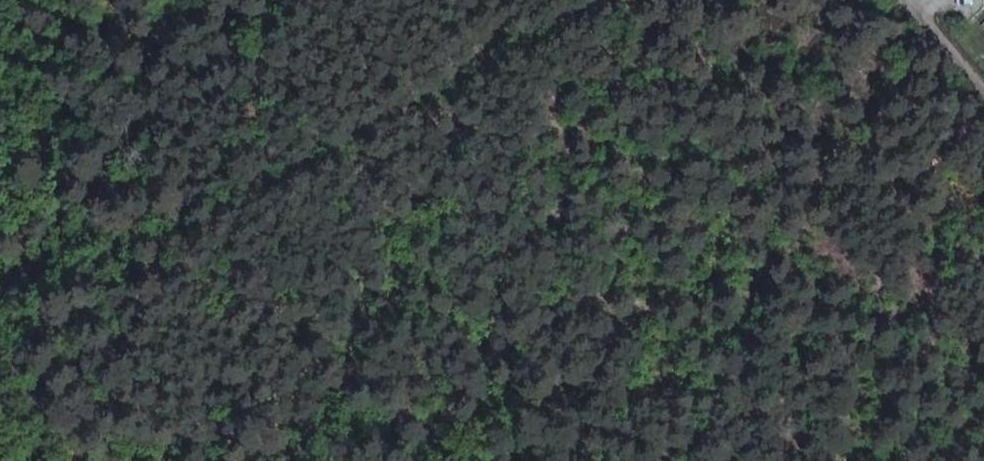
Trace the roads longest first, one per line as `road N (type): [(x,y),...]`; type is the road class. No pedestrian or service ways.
road 1 (unclassified): [(983,90),(895,0)]

